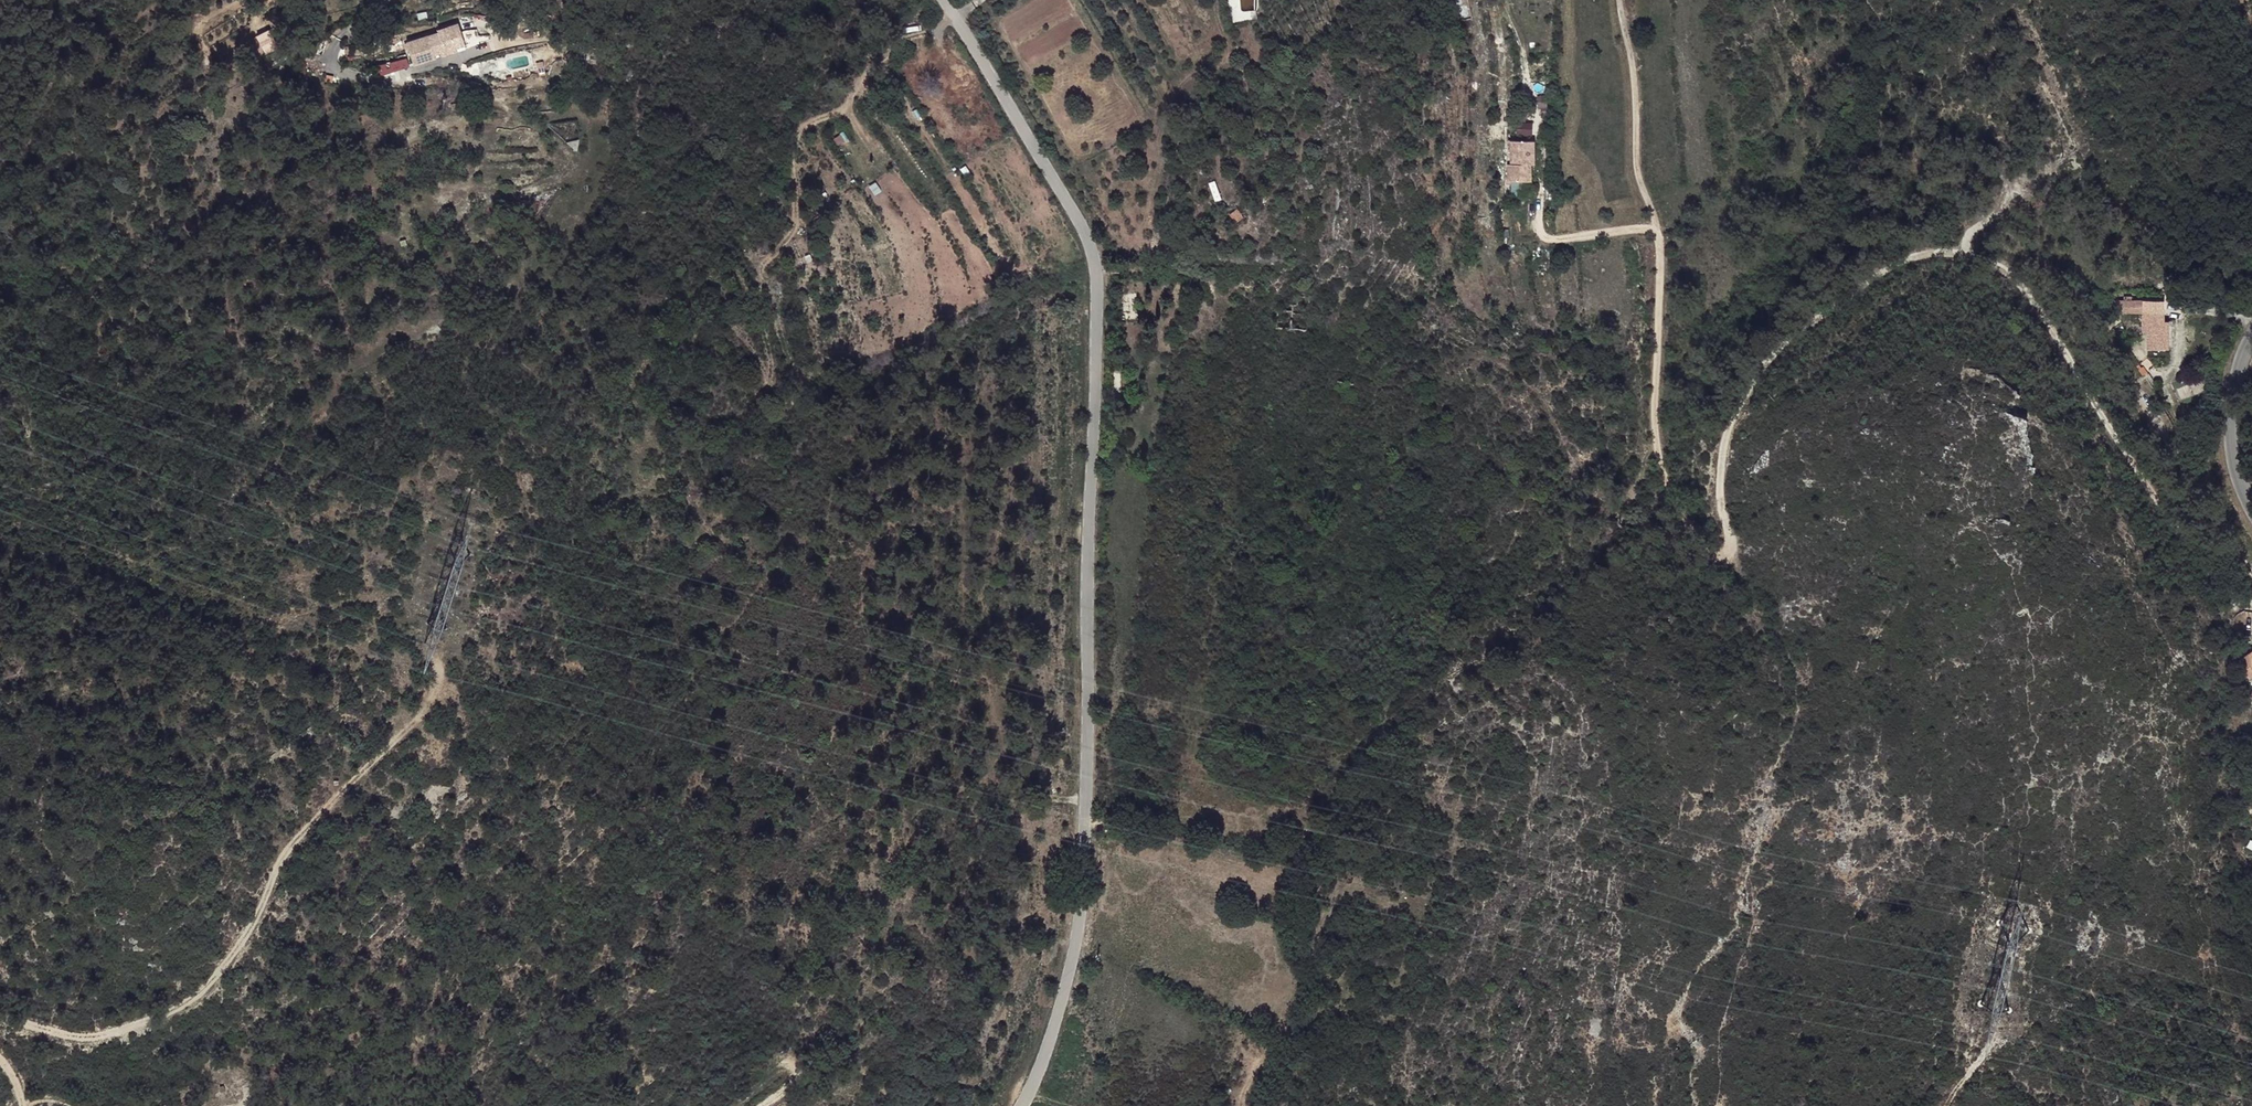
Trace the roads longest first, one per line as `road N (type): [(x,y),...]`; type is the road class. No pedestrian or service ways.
road 1 (track): [(2251,604),(2222,587),(2019,283),(1989,263),(1938,253),(1889,268),(1778,347),(1725,442),(1723,555),(1698,545),(1663,476),(1655,429),(1660,256),(1635,162),(1636,98),(1620,0)]
road 2 (tertiary): [(1022,1105),(1058,1028),(1088,873),(1104,282),(1079,205),(949,0)]
road 3 (track): [(0,1021),(89,1039),(197,1002),(229,960),(284,857),(444,687)]
road 4 (tertiary): [(2251,336),(2233,397),(2234,451),(2251,512)]

